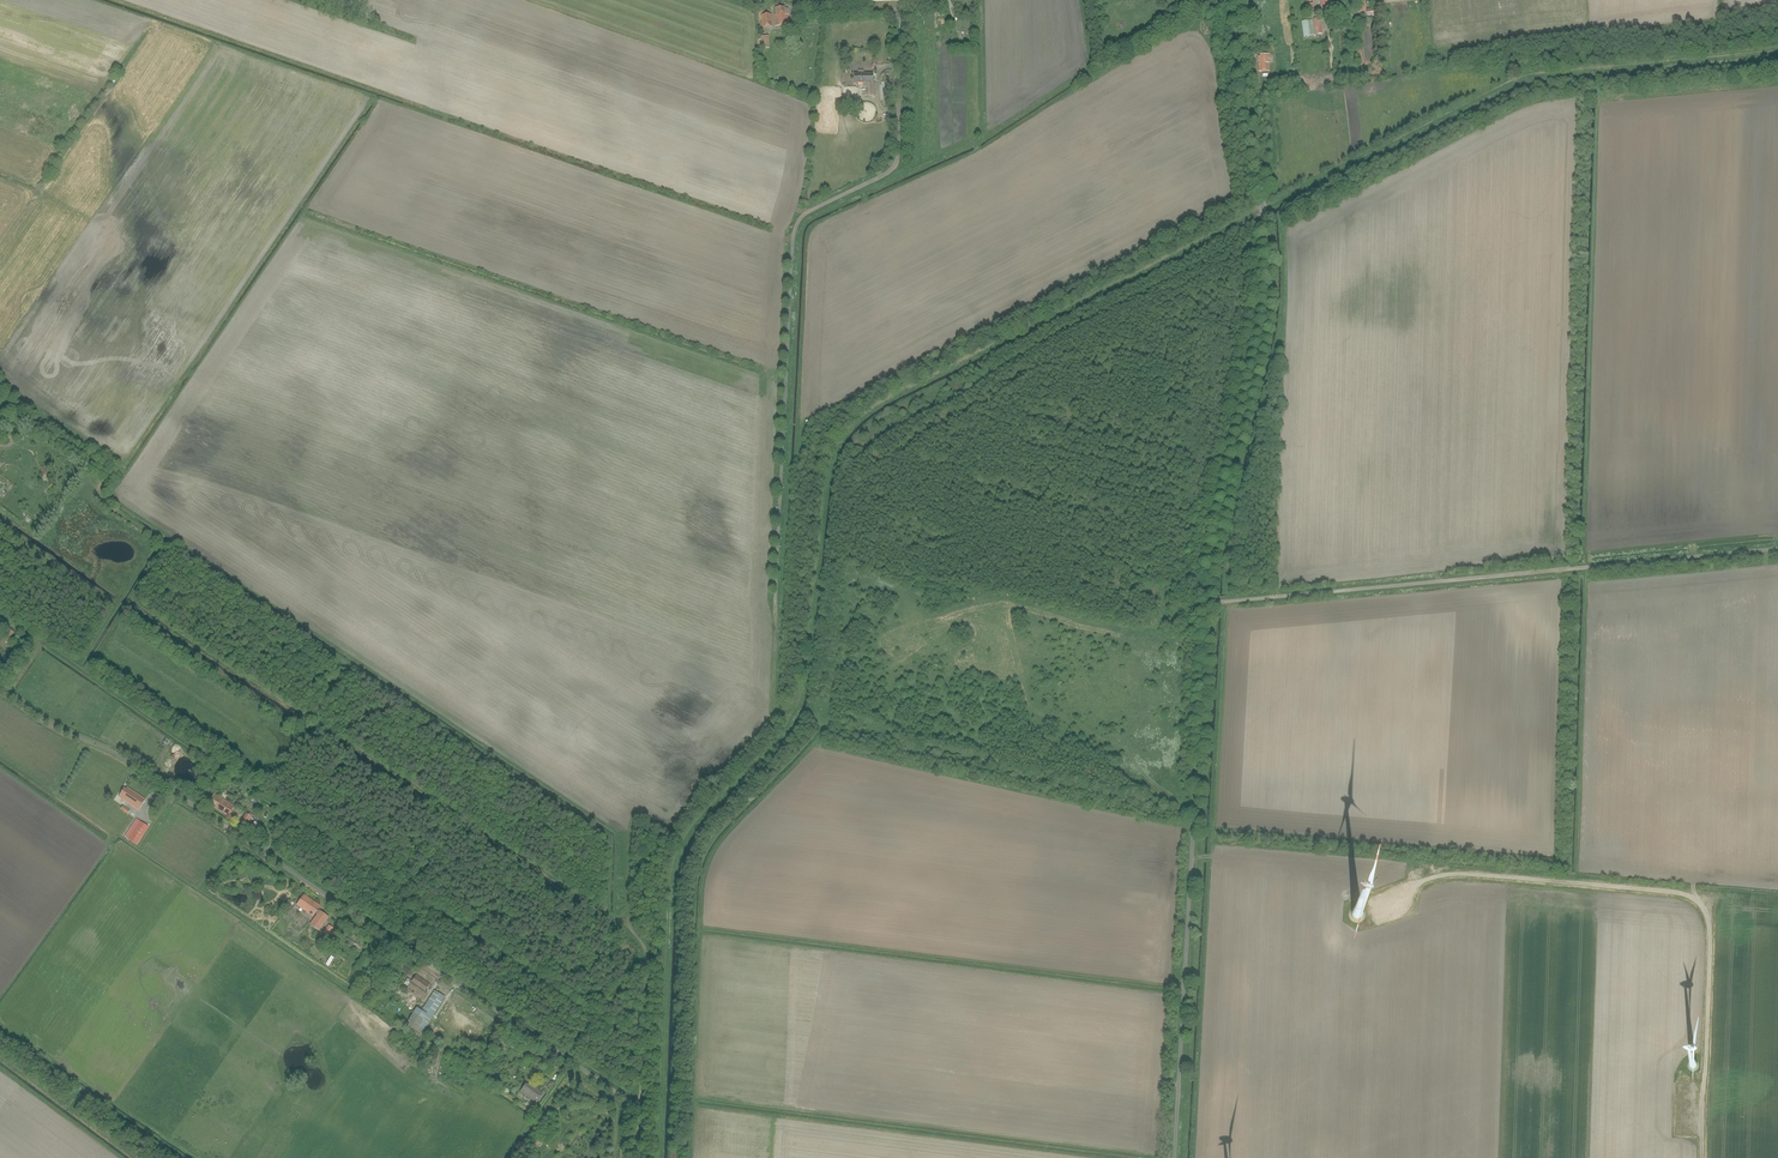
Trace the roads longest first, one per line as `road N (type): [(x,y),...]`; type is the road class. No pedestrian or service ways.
road 1 (track): [(1777,48),(1533,71),(1504,82),(876,400),(845,430),(828,465),(804,677),(791,716)]
road 2 (unclassified): [(639,1106),(128,762),(59,730),(0,689)]
road 3 (unclassified): [(903,0),(900,159),(870,183),(811,208),(795,232),(777,607)]
road 4 (unclassified): [(1237,0),(1263,207),(1264,311),(1207,601)]
road 5 (track): [(1388,904),(1405,887),(1452,874),(1699,898),(1711,935),(1701,1157)]
road 6 (unclassified): [(1777,549),(1207,601)]
road 7 (track): [(1207,601),(1173,1157)]
road 8 (unclassified): [(646,930),(639,1106)]

